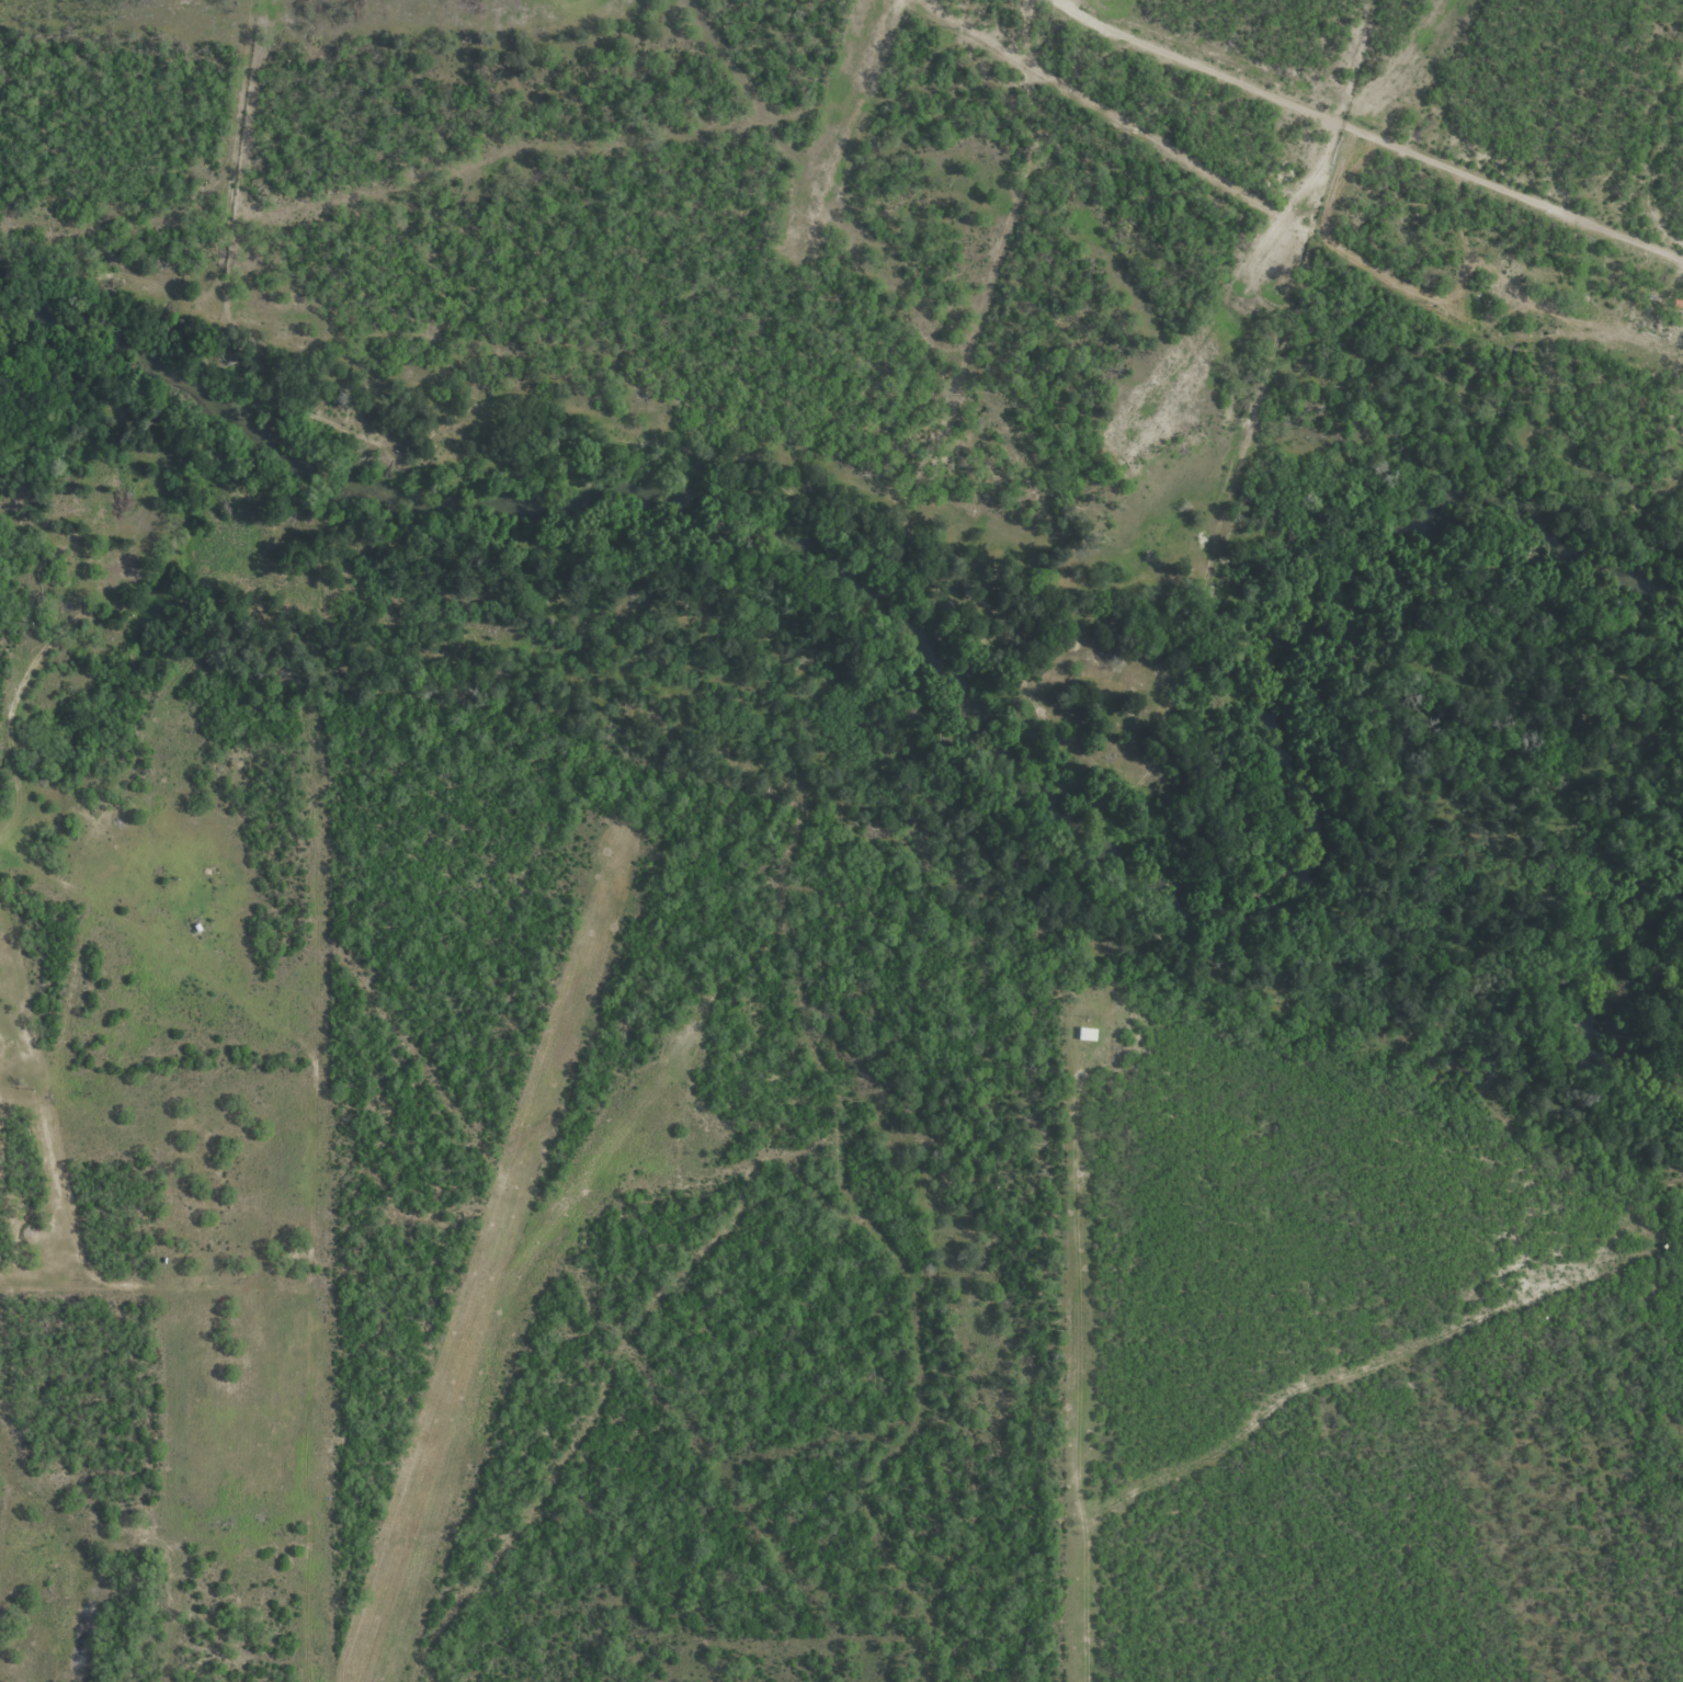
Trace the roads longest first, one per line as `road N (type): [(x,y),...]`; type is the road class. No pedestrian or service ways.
road 1 (track): [(1682,256),(1113,32),(1053,0)]

